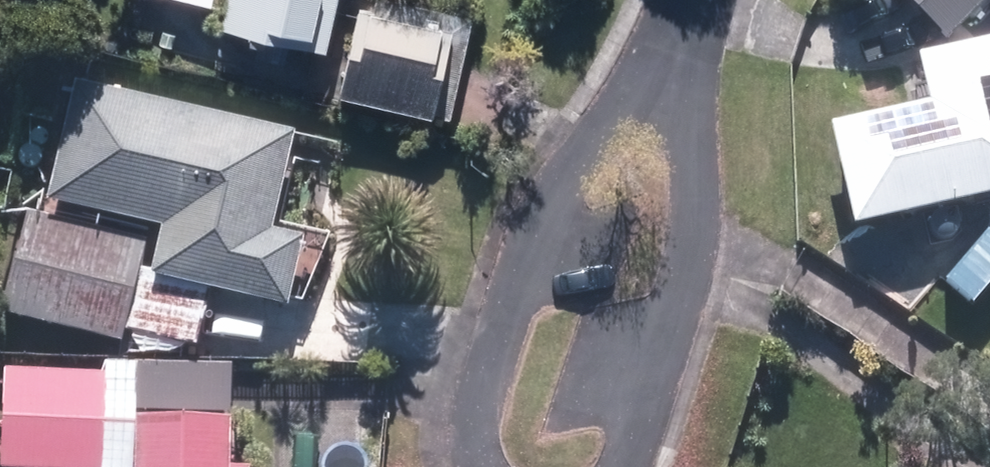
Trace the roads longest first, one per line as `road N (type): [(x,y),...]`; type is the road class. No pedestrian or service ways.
road 1 (residential): [(486,466),(473,425),(552,196),(581,141),(691,28)]
road 2 (residential): [(691,28),(700,233),(647,423),(623,466)]

